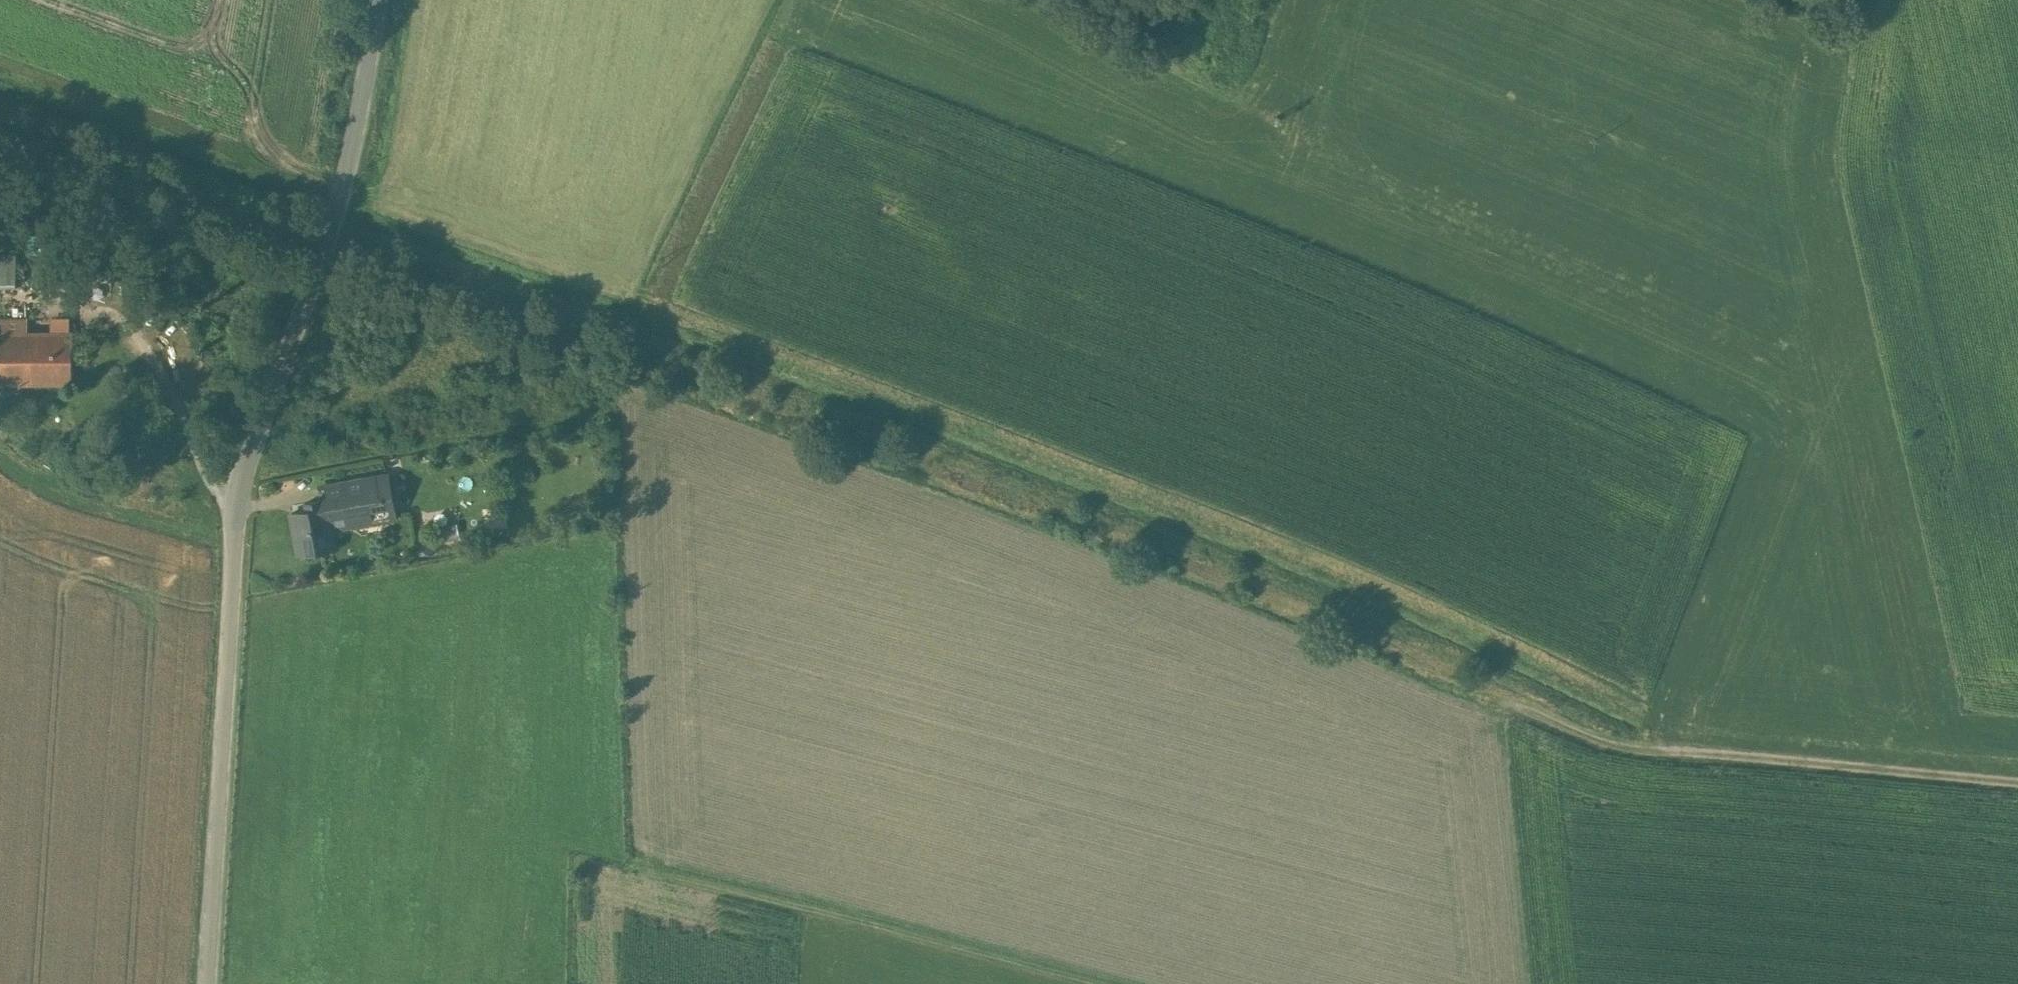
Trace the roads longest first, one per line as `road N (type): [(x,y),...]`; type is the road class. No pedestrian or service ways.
road 1 (unclassified): [(209,983),(240,504),(323,241),(363,0)]
road 2 (track): [(623,862),(1102,983)]
road 3 (track): [(1679,750),(2017,783)]

